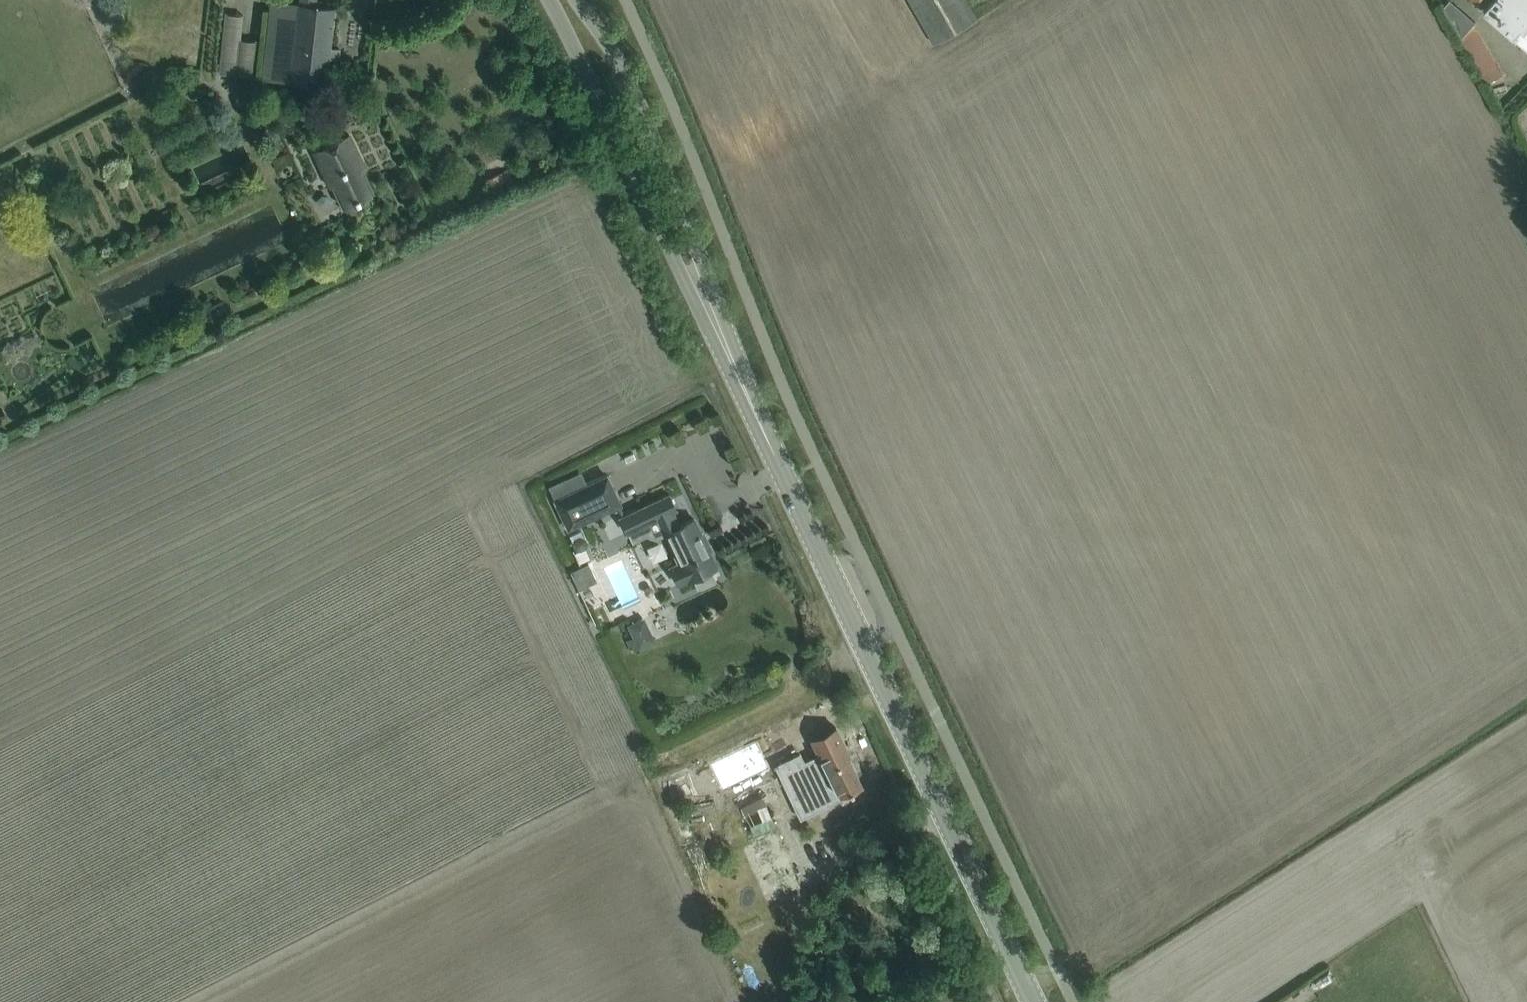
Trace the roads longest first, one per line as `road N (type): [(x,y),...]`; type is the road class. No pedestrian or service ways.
road 1 (tertiary): [(1030,1001),(783,475)]
road 2 (tertiary): [(548,0),(783,475)]
road 3 (tertiary): [(783,475),(634,94),(576,0)]

